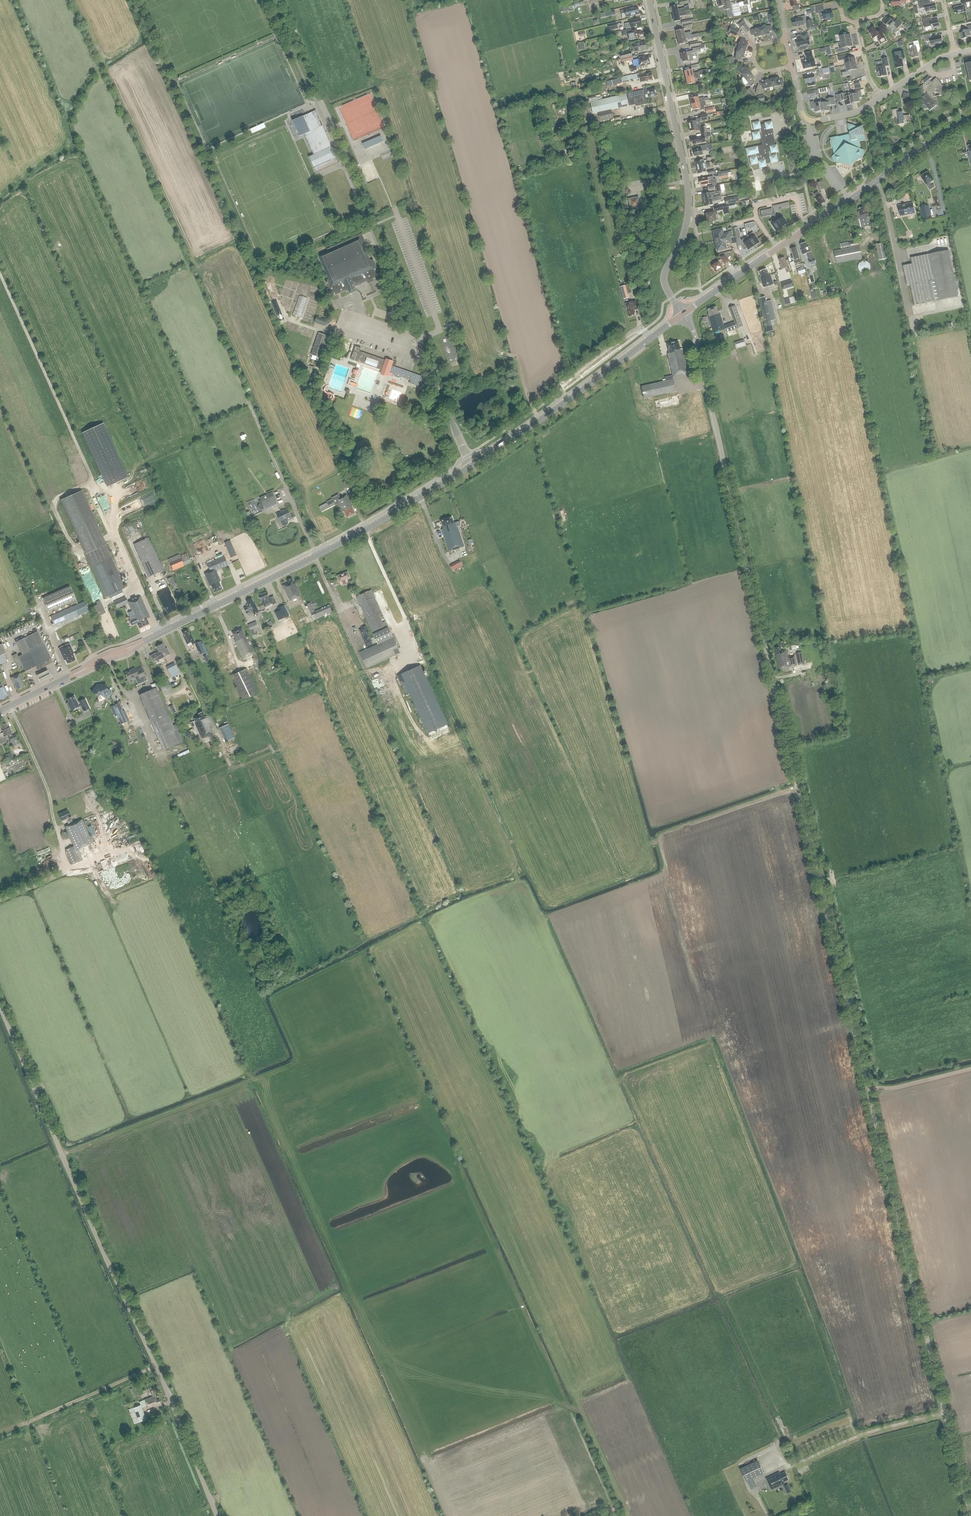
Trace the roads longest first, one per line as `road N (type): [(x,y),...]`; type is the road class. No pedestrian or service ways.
road 1 (unclassified): [(970,1514),(805,788),(744,563),(697,341),(683,315)]
road 2 (unclassified): [(217,1515),(0,1007)]
road 3 (secondary): [(141,643),(349,539),(473,464)]
road 4 (tertiary): [(683,315),(664,280),(689,197),(649,0)]
road 5 (secondary): [(473,464),(683,315)]
road 6 (track): [(10,706),(48,790),(64,862),(60,874),(0,900)]
road 7 (secondary): [(808,228),(970,117)]
road 8 (track): [(0,1433),(156,1367)]
road 9 (track): [(789,1467),(871,1432),(945,1413)]
road 10 (residential): [(880,97),(853,113),(810,121),(792,66)]

